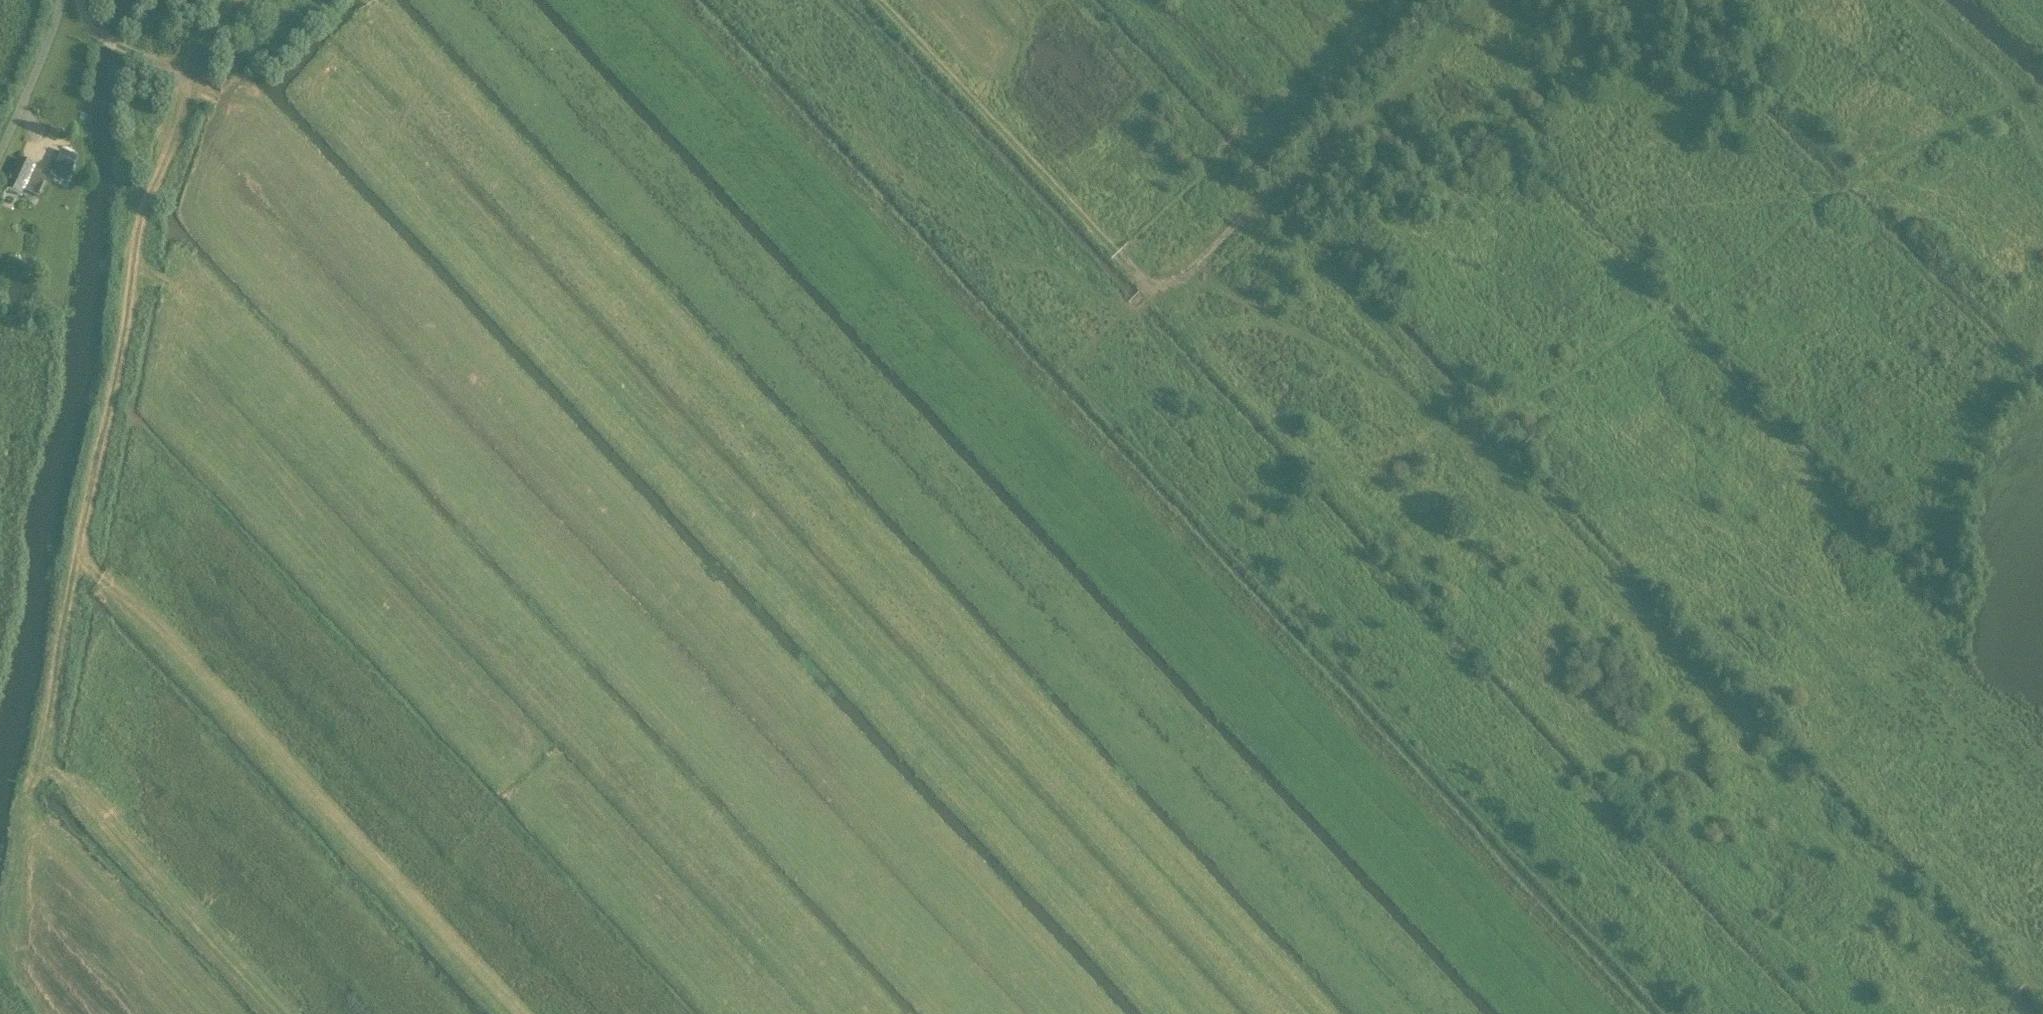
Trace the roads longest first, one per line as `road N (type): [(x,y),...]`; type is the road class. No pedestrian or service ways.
road 1 (track): [(80,0),(100,37),(180,78),(175,128),(137,227),(44,759)]
road 2 (track): [(1228,232),(1157,292),(880,0)]
road 3 (track): [(1490,0),(1283,194),(1228,232)]
road 4 (track): [(2042,145),(2002,73),(1920,0)]
road 5 (track): [(28,811),(44,759),(134,855)]
road 6 (unclassified): [(0,155),(61,0)]

